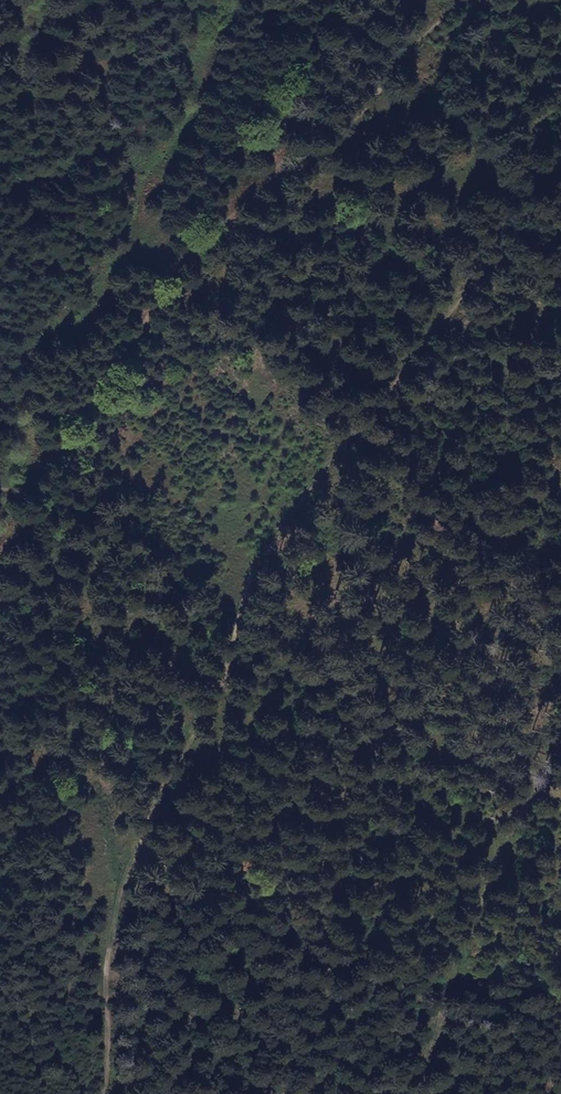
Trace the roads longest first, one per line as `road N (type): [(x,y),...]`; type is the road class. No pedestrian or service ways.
road 1 (track): [(560,191),(526,217),(312,462),(193,701),(139,862),(128,1035),(112,1093)]
road 2 (track): [(0,471),(31,471),(54,451),(201,248),(331,144),(460,0)]

